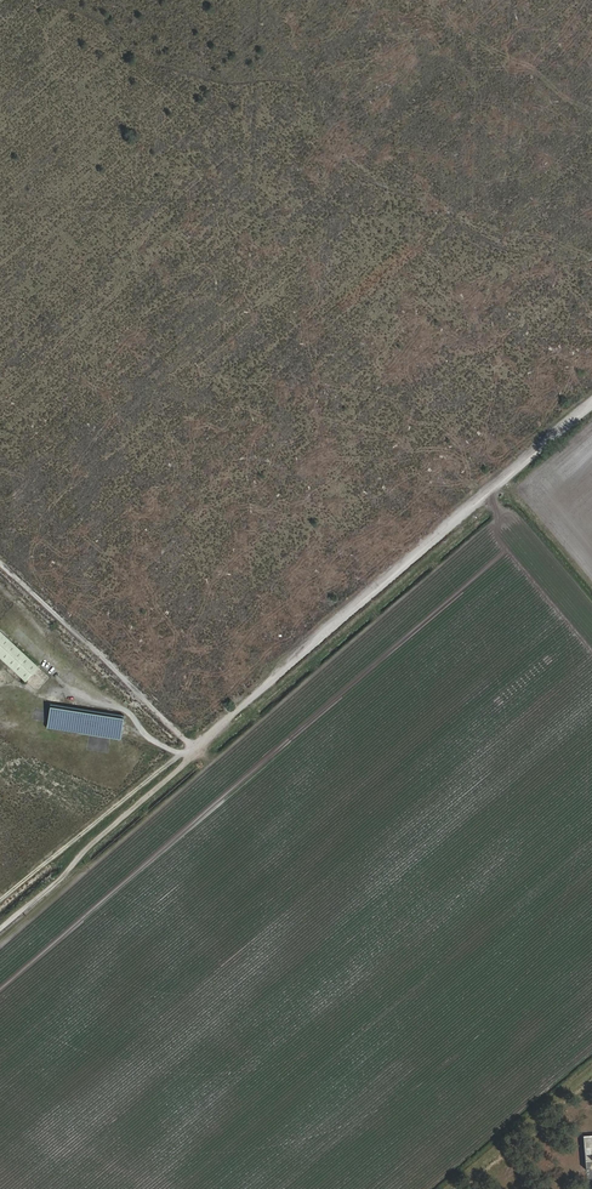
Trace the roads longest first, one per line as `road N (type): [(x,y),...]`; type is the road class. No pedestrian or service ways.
road 1 (track): [(0,931),(591,403)]
road 2 (track): [(195,745),(0,565)]
road 3 (track): [(182,754),(0,902)]
road 4 (track): [(0,686),(128,709),(148,737),(197,753)]

